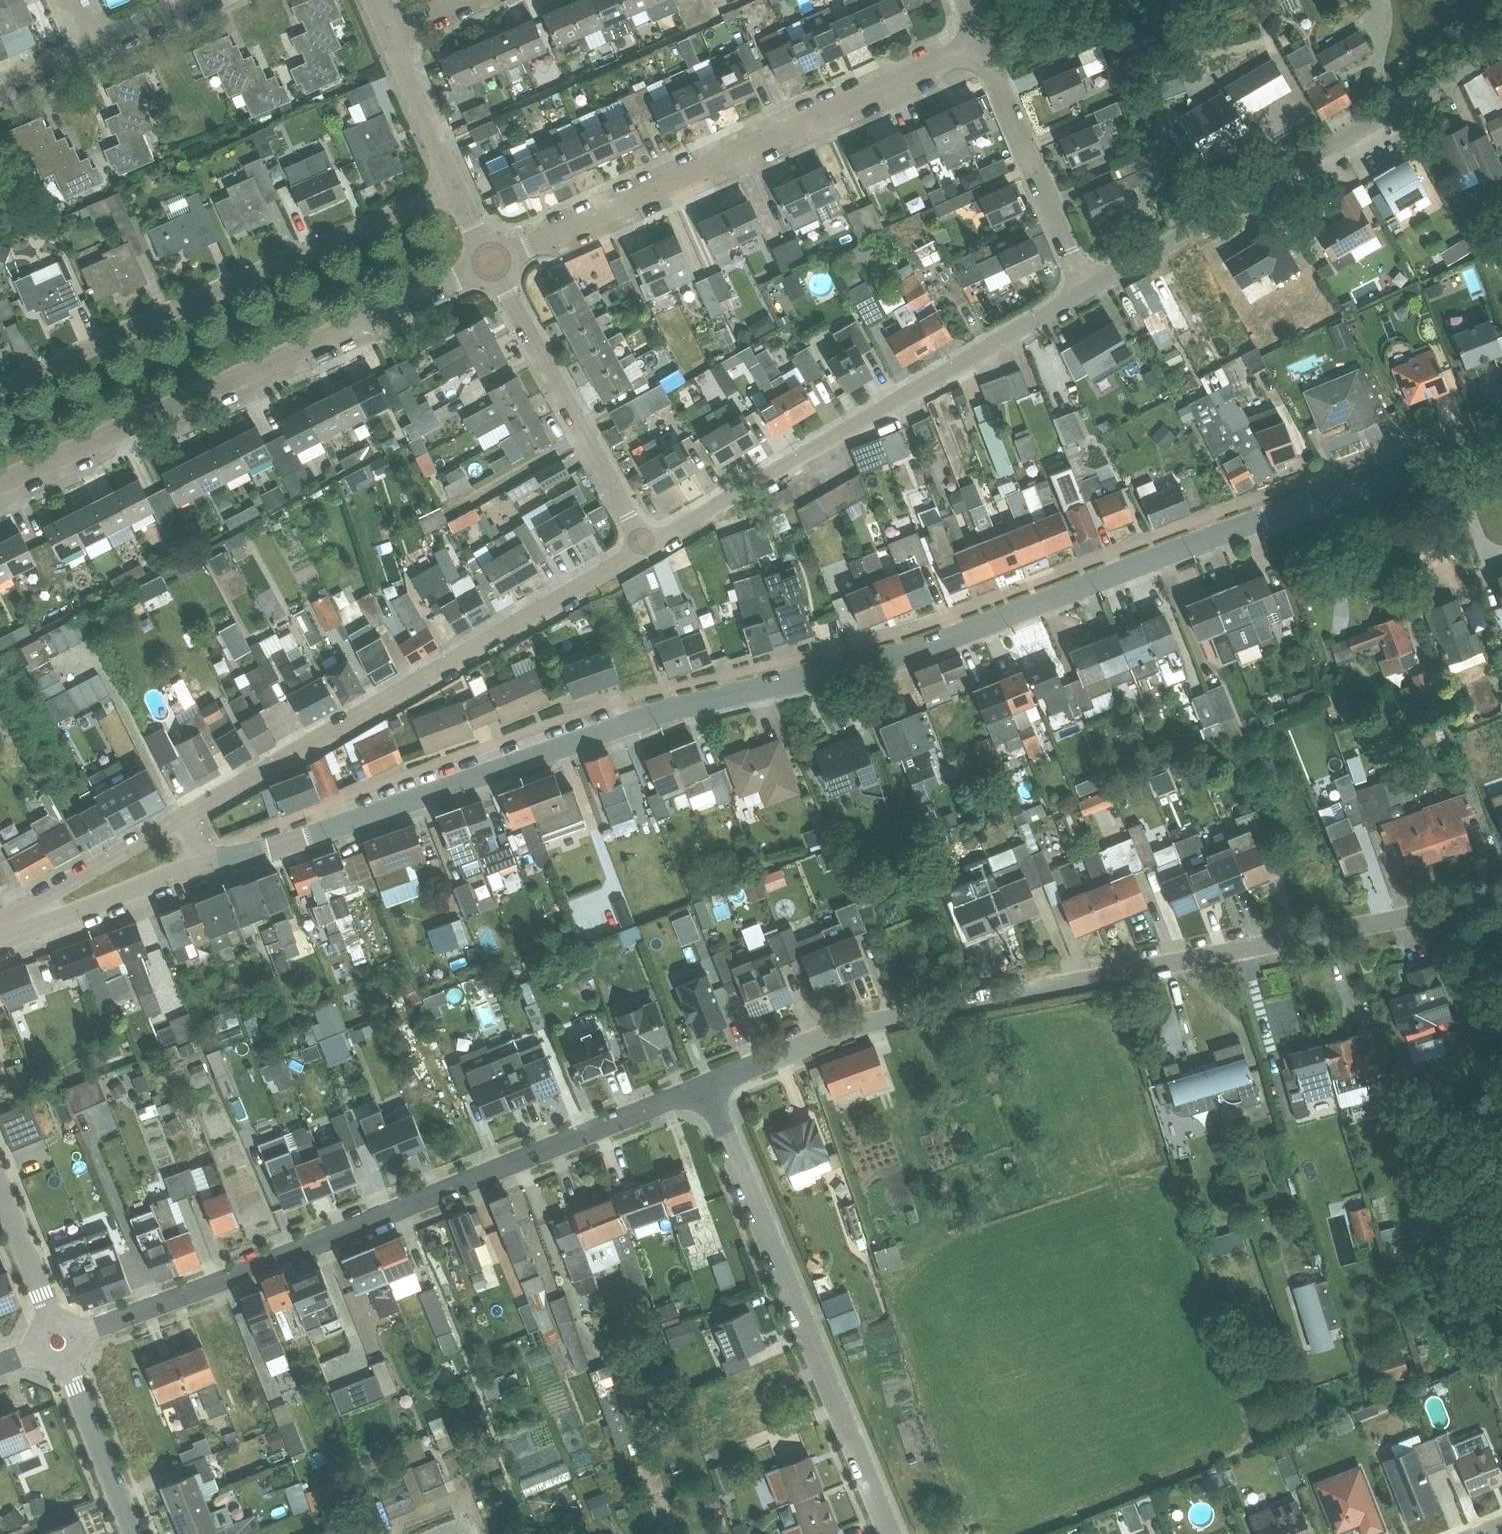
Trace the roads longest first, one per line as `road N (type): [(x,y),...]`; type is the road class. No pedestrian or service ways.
road 1 (tertiary): [(1501,434),(984,634),(885,666),(681,709),(199,867)]
road 2 (residential): [(1501,902),(865,1023),(709,1085)]
road 3 (residential): [(709,1085),(59,1339)]
road 4 (residential): [(0,489),(494,264)]
road 5 (residential): [(645,548),(185,816)]
road 6 (residential): [(494,264),(975,44)]
road 7 (residential): [(1090,296),(645,548)]
road 8 (residential): [(0,388),(457,187)]
road 9 (residential): [(893,1533),(709,1085)]
road 10 (residential): [(1501,54),(1090,296)]
road 11 (residential): [(645,548),(494,264)]
road 12 (residential): [(1090,296),(975,44)]
road 13 (tertiary): [(0,940),(199,867)]
road 14 (residential): [(135,1533),(59,1339)]
road 15 (residential): [(457,187),(392,32)]
road 16 (residential): [(59,1339),(0,1185)]
road 17 (residential): [(98,53),(213,0)]

